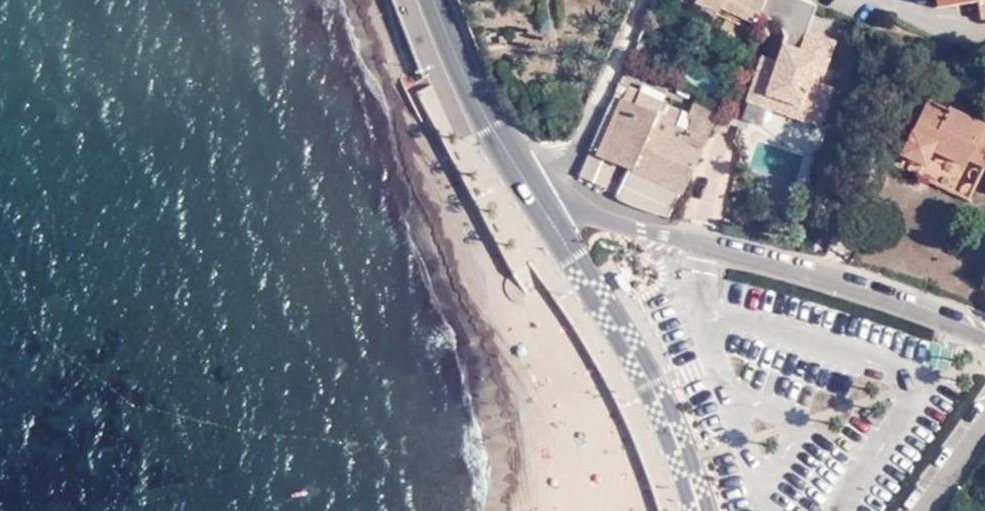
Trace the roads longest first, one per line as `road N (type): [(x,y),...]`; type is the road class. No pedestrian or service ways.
road 1 (unclassified): [(984,335),(799,265),(539,197)]
road 2 (tertiary): [(539,197),(645,376),(699,510)]
road 3 (residential): [(643,0),(580,142),(539,197)]
road 4 (tertiary): [(438,0),(491,117),(539,197)]
road 5 (unclassified): [(917,510),(984,409)]

